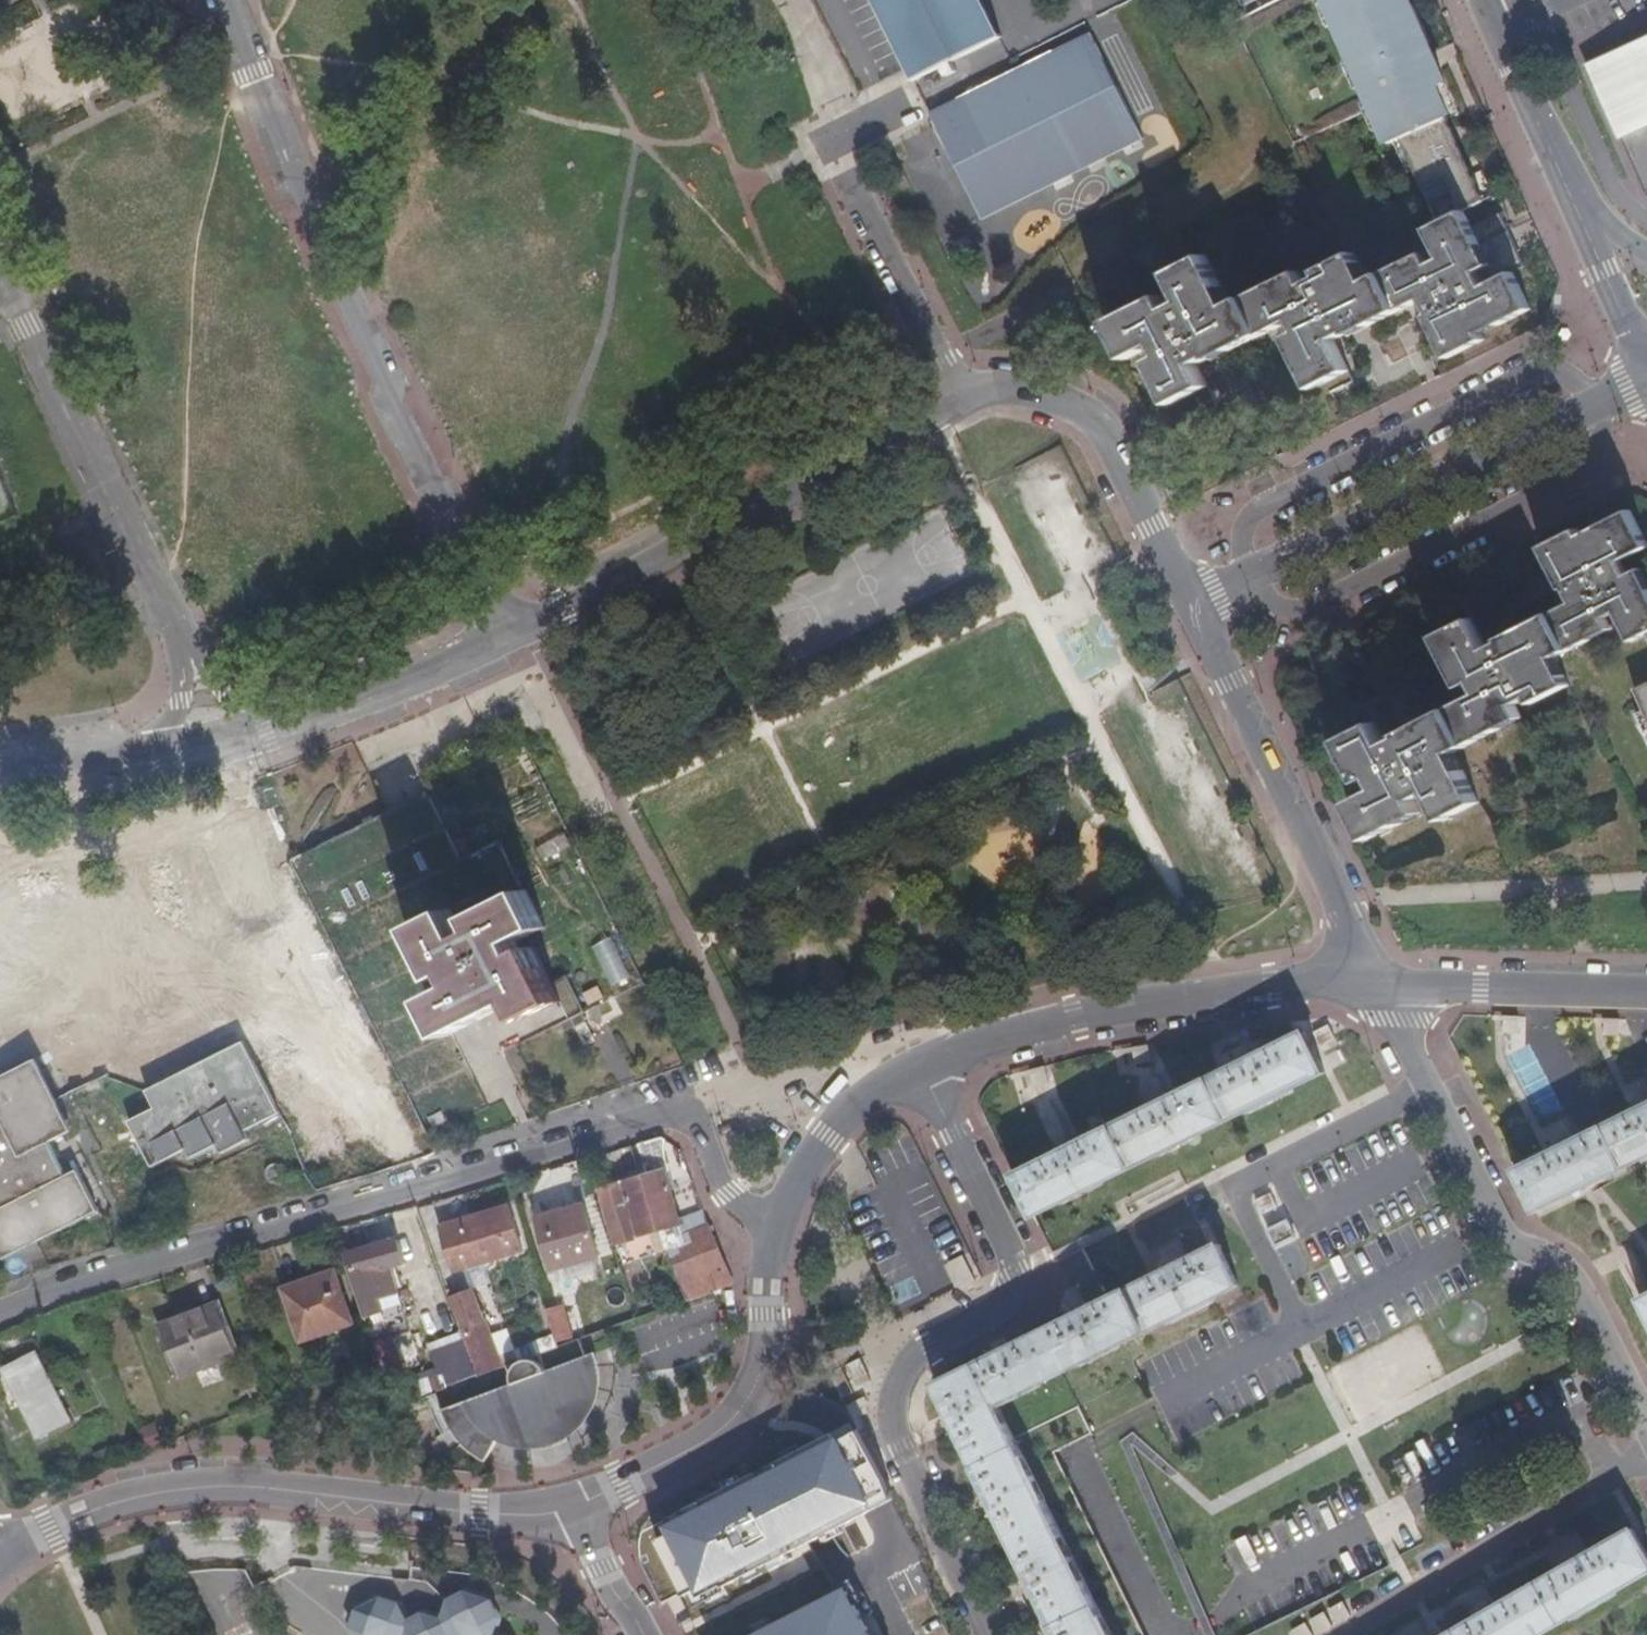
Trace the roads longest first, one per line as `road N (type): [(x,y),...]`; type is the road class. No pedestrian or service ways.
road 1 (residential): [(782,1217),(732,1195),(690,1117),(666,1114),(0,1314)]
road 2 (residential): [(504,640),(310,228),(222,0)]
road 3 (residential): [(922,1067),(1021,1283),(1006,1309),(912,1361),(893,1404),(900,1448),(989,1634)]
road 4 (residential): [(576,1507),(519,1515),(263,1490),(169,1492),(82,1517),(0,1567)]
road 5 (residential): [(1646,1429),(1573,1278),(1498,1226),(1385,987)]
road 6 (residential): [(212,744),(198,690),(0,272)]
road 7 (residential): [(959,402),(504,640)]
road 8 (residential): [(1646,375),(1192,599)]
road 9 (residential): [(1385,987),(1192,993),(1019,1030),(922,1067)]
road 10 (residential): [(1192,599),(1385,987)]
road 11 (residential): [(782,1217),(749,1402),(721,1436),(576,1507)]
road 12 (residential): [(1341,1634),(1646,1458)]
road 13 (residential): [(1192,599),(1108,432),(1085,409),(1022,390),(990,389),(959,402)]
road 14 (residential): [(504,640),(212,744)]
road 15 (residential): [(855,137),(837,147),(959,402)]
road 16 (residential): [(1646,992),(1385,987)]
road 17 (tertiary): [(1583,224),(1485,0)]
road 18 (residential): [(0,779),(212,744)]
road 19 (residential): [(922,1067),(826,1140),(782,1217)]
road 20 (tertiary): [(1646,367),(1583,224)]
road 21 (residential): [(576,1507),(640,1634)]

